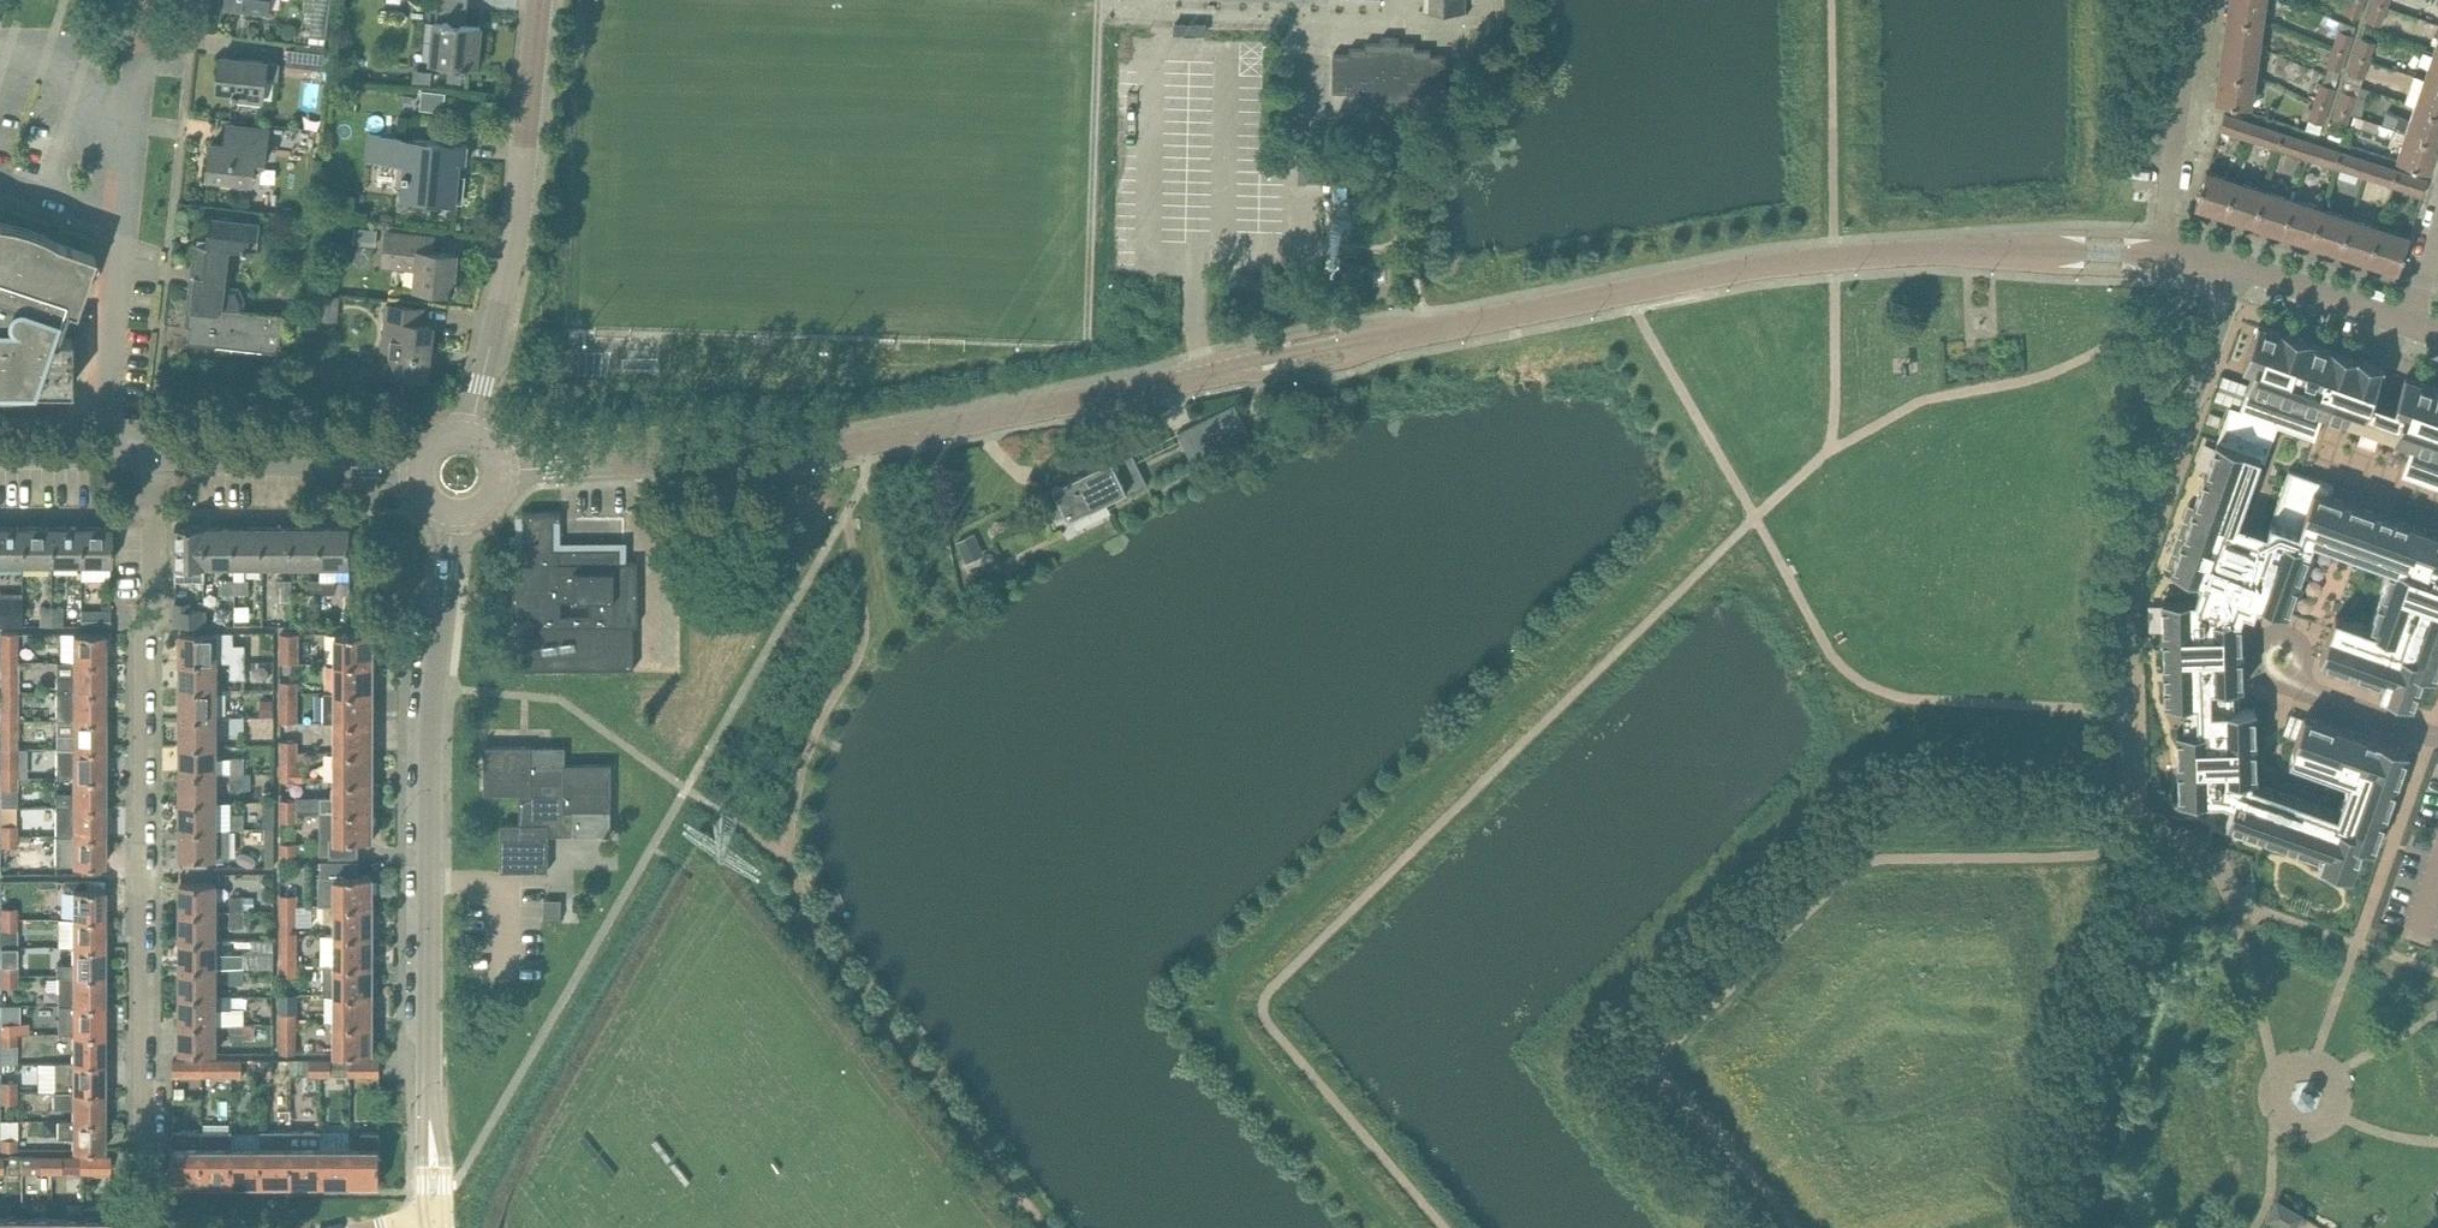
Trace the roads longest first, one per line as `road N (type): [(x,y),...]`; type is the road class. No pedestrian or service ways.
road 1 (residential): [(502,474),(860,445),(1779,263),(1819,283)]
road 2 (residential): [(155,1227),(144,1146),(143,635),(155,607),(154,458)]
road 3 (residential): [(435,1215),(430,734),(452,517)]
road 4 (residential): [(2237,266),(2125,588),(2126,758)]
road 5 (unclassified): [(471,435),(502,298),(538,0)]
road 6 (unclassified): [(1819,283),(1955,250),(2163,257)]
road 7 (residential): [(154,458),(417,471)]
road 8 (unclassified): [(2163,257),(2184,82),(2198,55),(2205,0)]
road 9 (unclassified): [(2409,327),(2237,266)]
road 10 (residential): [(0,457),(154,458)]

